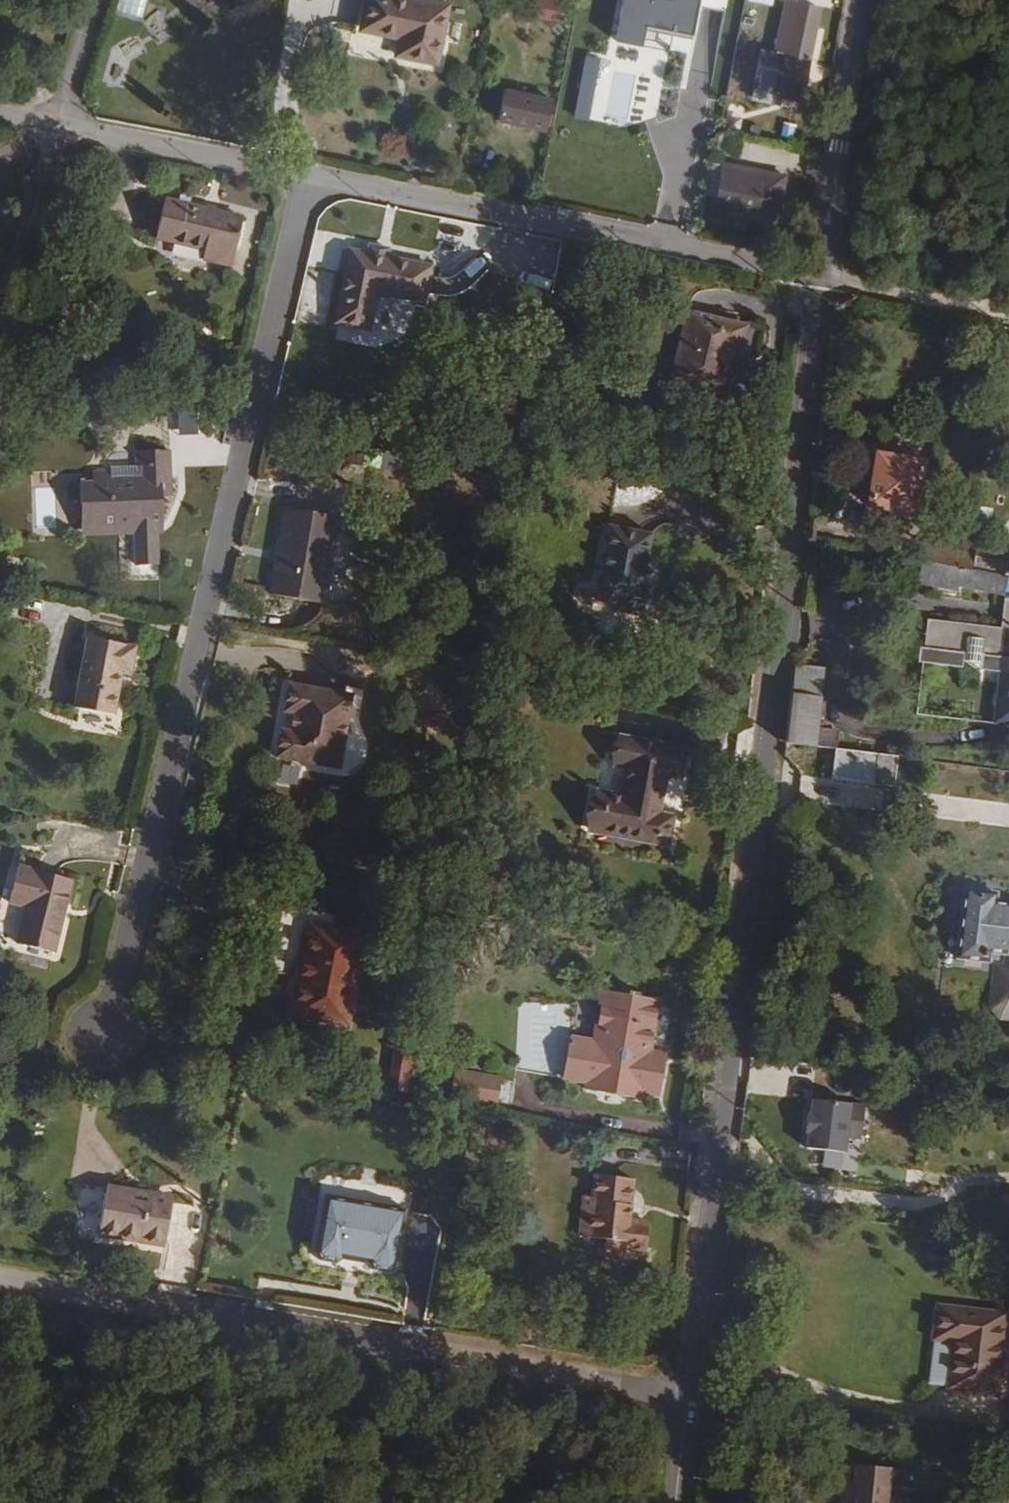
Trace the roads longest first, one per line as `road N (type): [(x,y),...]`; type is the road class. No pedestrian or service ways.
road 1 (residential): [(698,1401),(828,277)]
road 2 (residential): [(98,1019),(293,172)]
road 3 (residential): [(0,1284),(698,1401)]
road 4 (residential): [(293,172),(828,277)]
road 5 (track): [(0,279),(84,0)]
road 6 (residential): [(828,277),(868,0)]
road 7 (residential): [(47,121),(293,172)]
road 8 (unclassified): [(1008,312),(828,277)]

